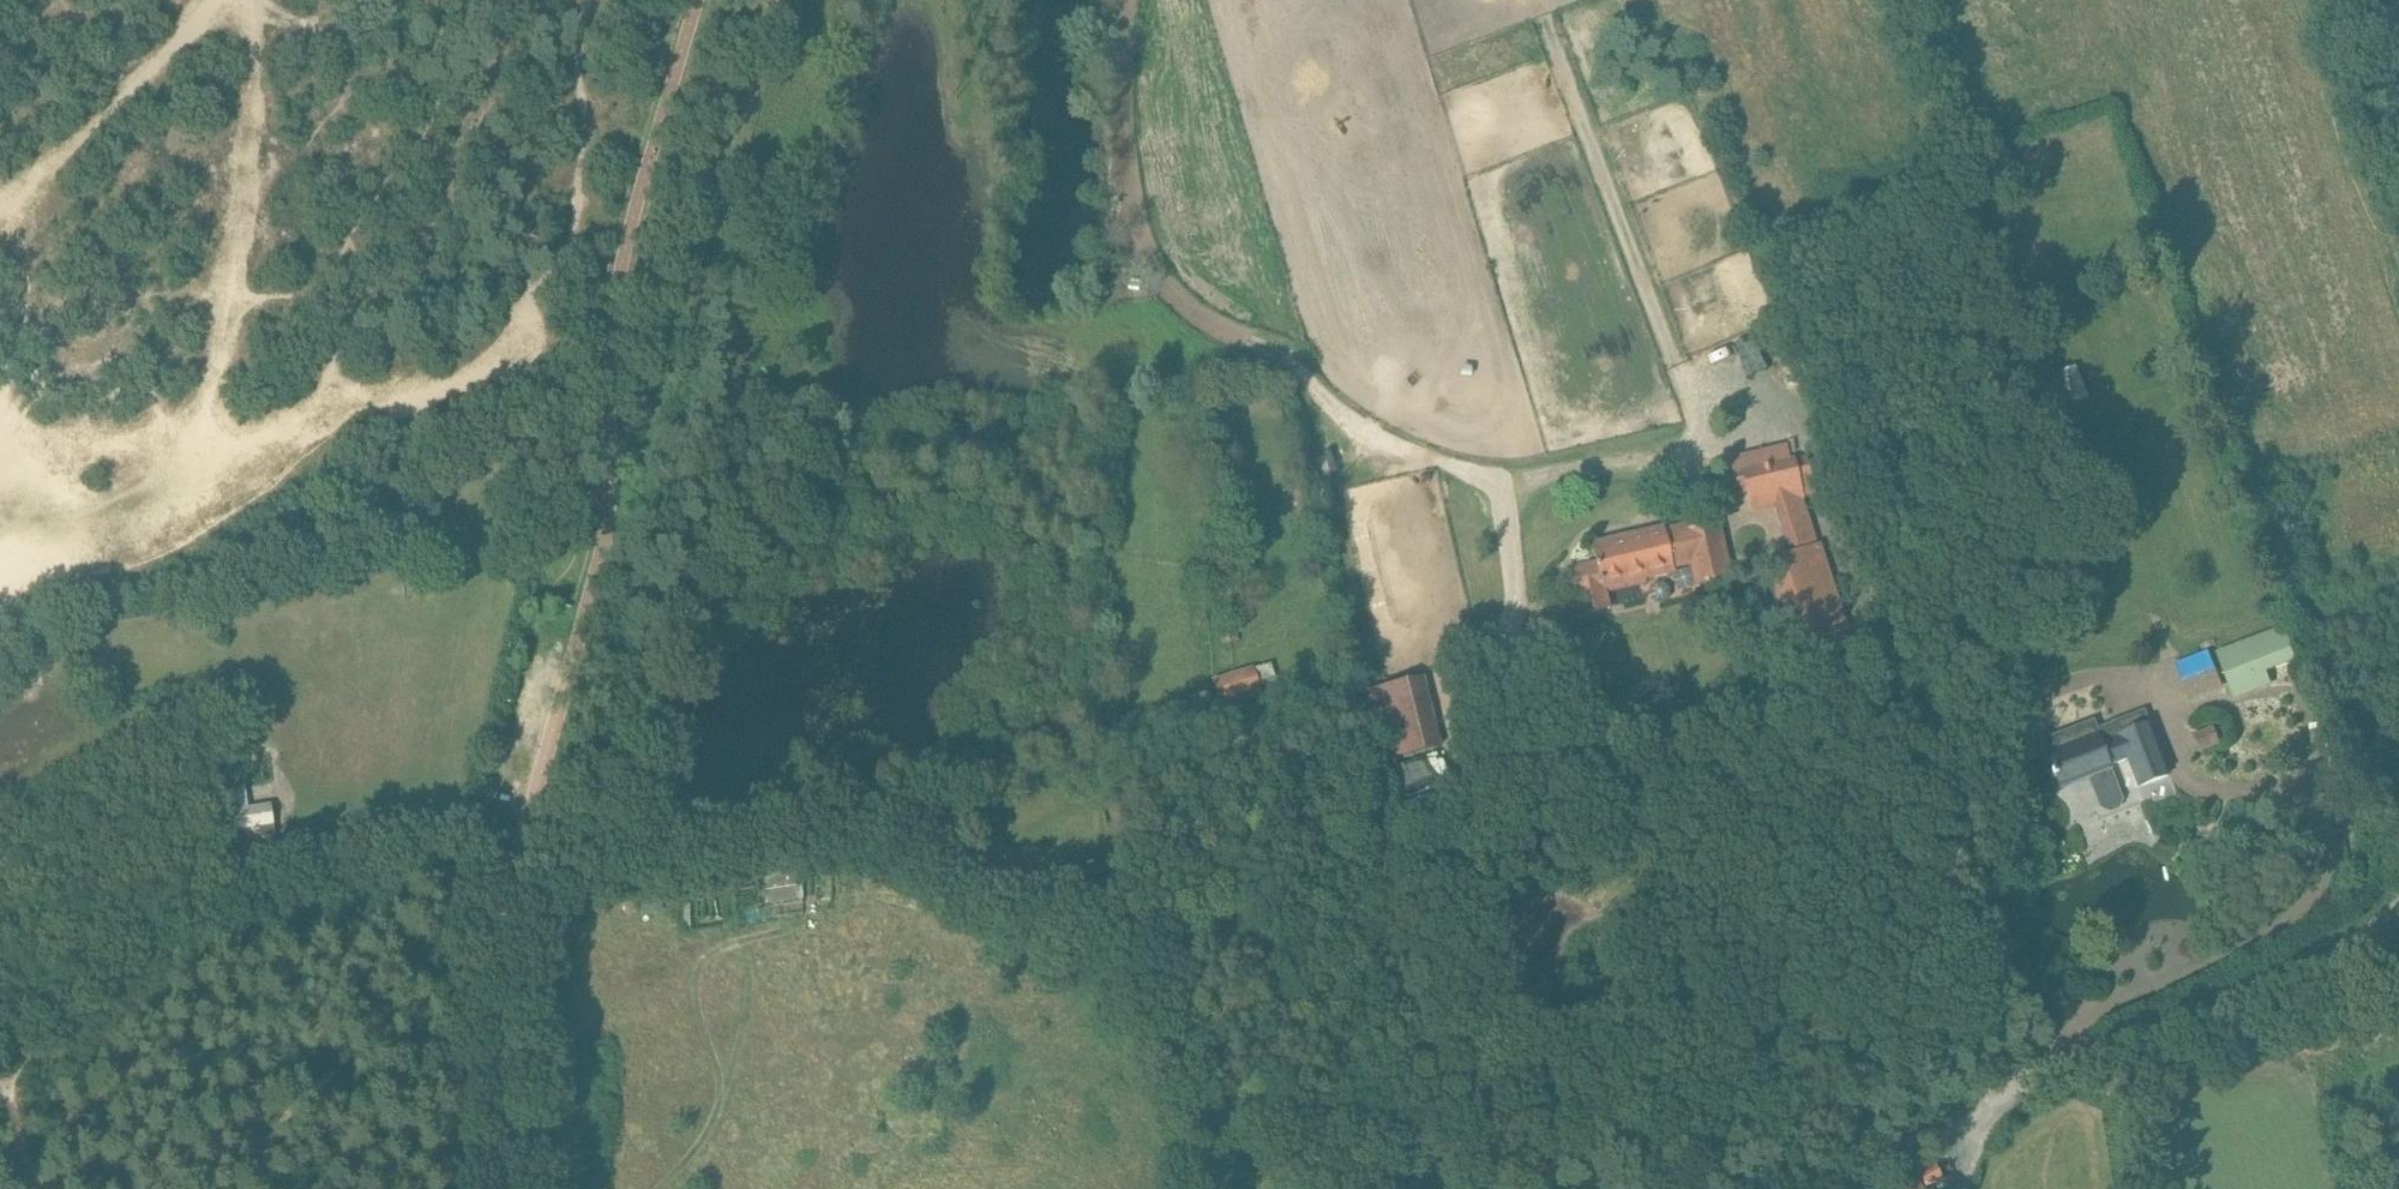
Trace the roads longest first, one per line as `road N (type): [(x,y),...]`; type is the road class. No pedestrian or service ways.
road 1 (track): [(611,555),(778,0)]
road 2 (track): [(2398,885),(2327,939),(2044,1084),(1994,1118),(1968,1155),(1960,1188)]

